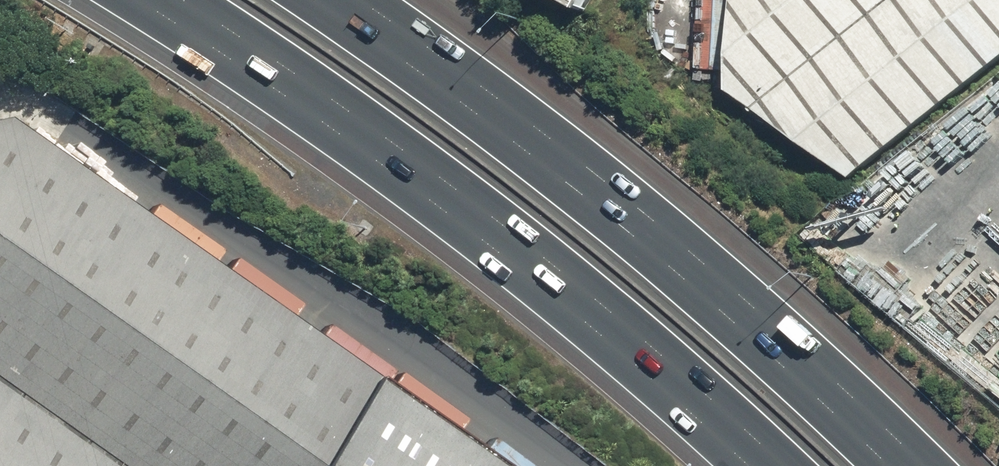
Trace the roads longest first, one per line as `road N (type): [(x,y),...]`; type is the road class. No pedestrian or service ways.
road 1 (motorway): [(787,465),(497,220),(186,0)]
road 2 (motorway): [(320,0),(550,167),(887,465)]

